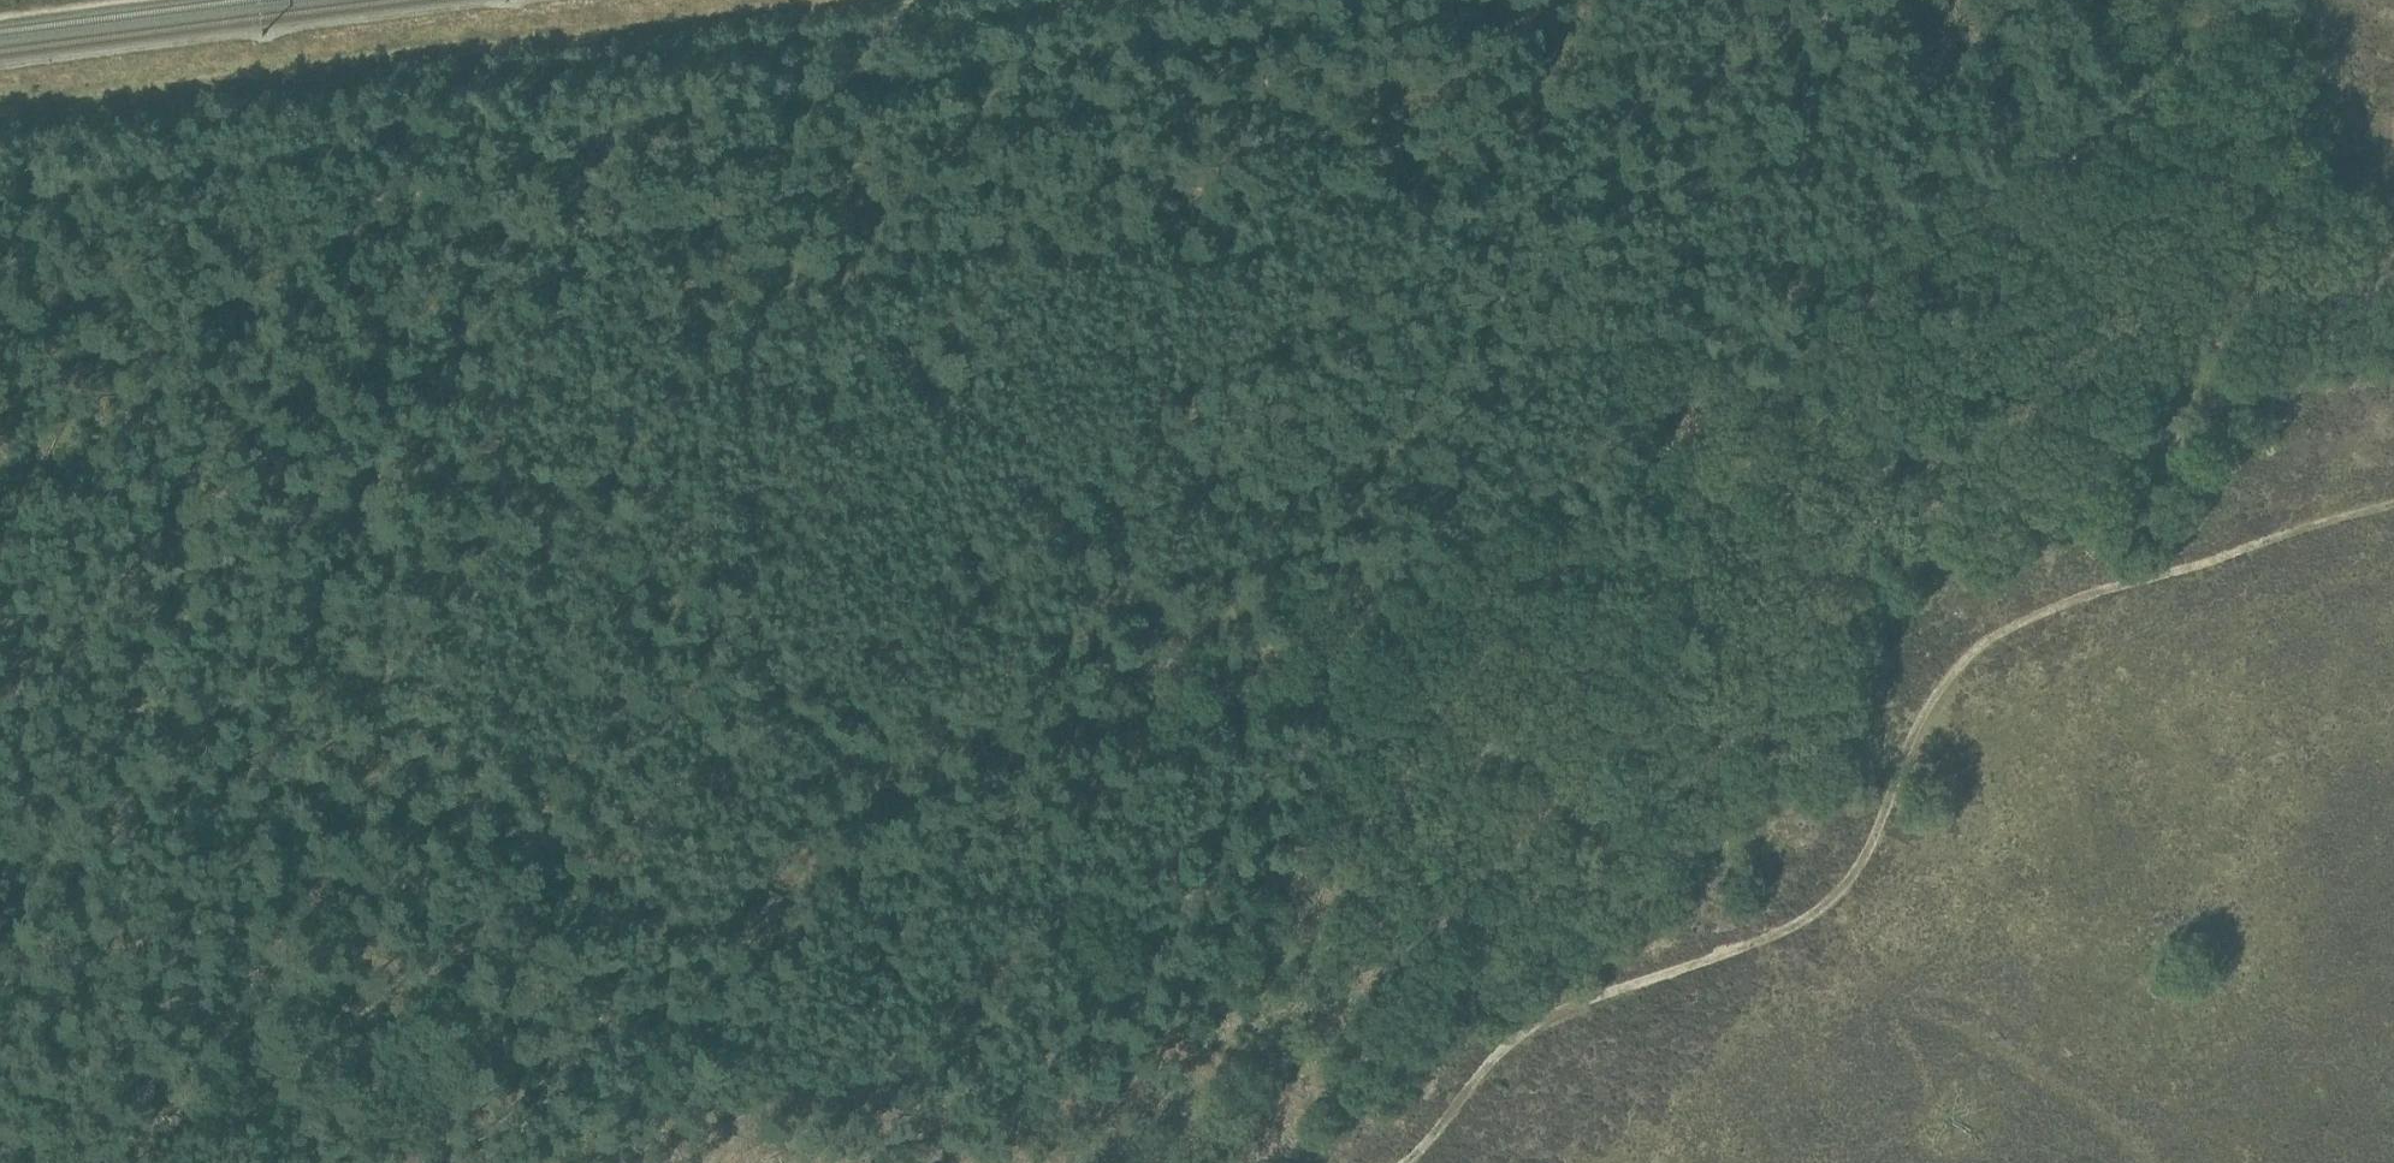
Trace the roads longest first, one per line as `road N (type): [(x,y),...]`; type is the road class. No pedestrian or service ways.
road 1 (track): [(0,204),(157,196),(1620,0)]
road 2 (track): [(920,0),(413,63),(135,108),(0,117)]

